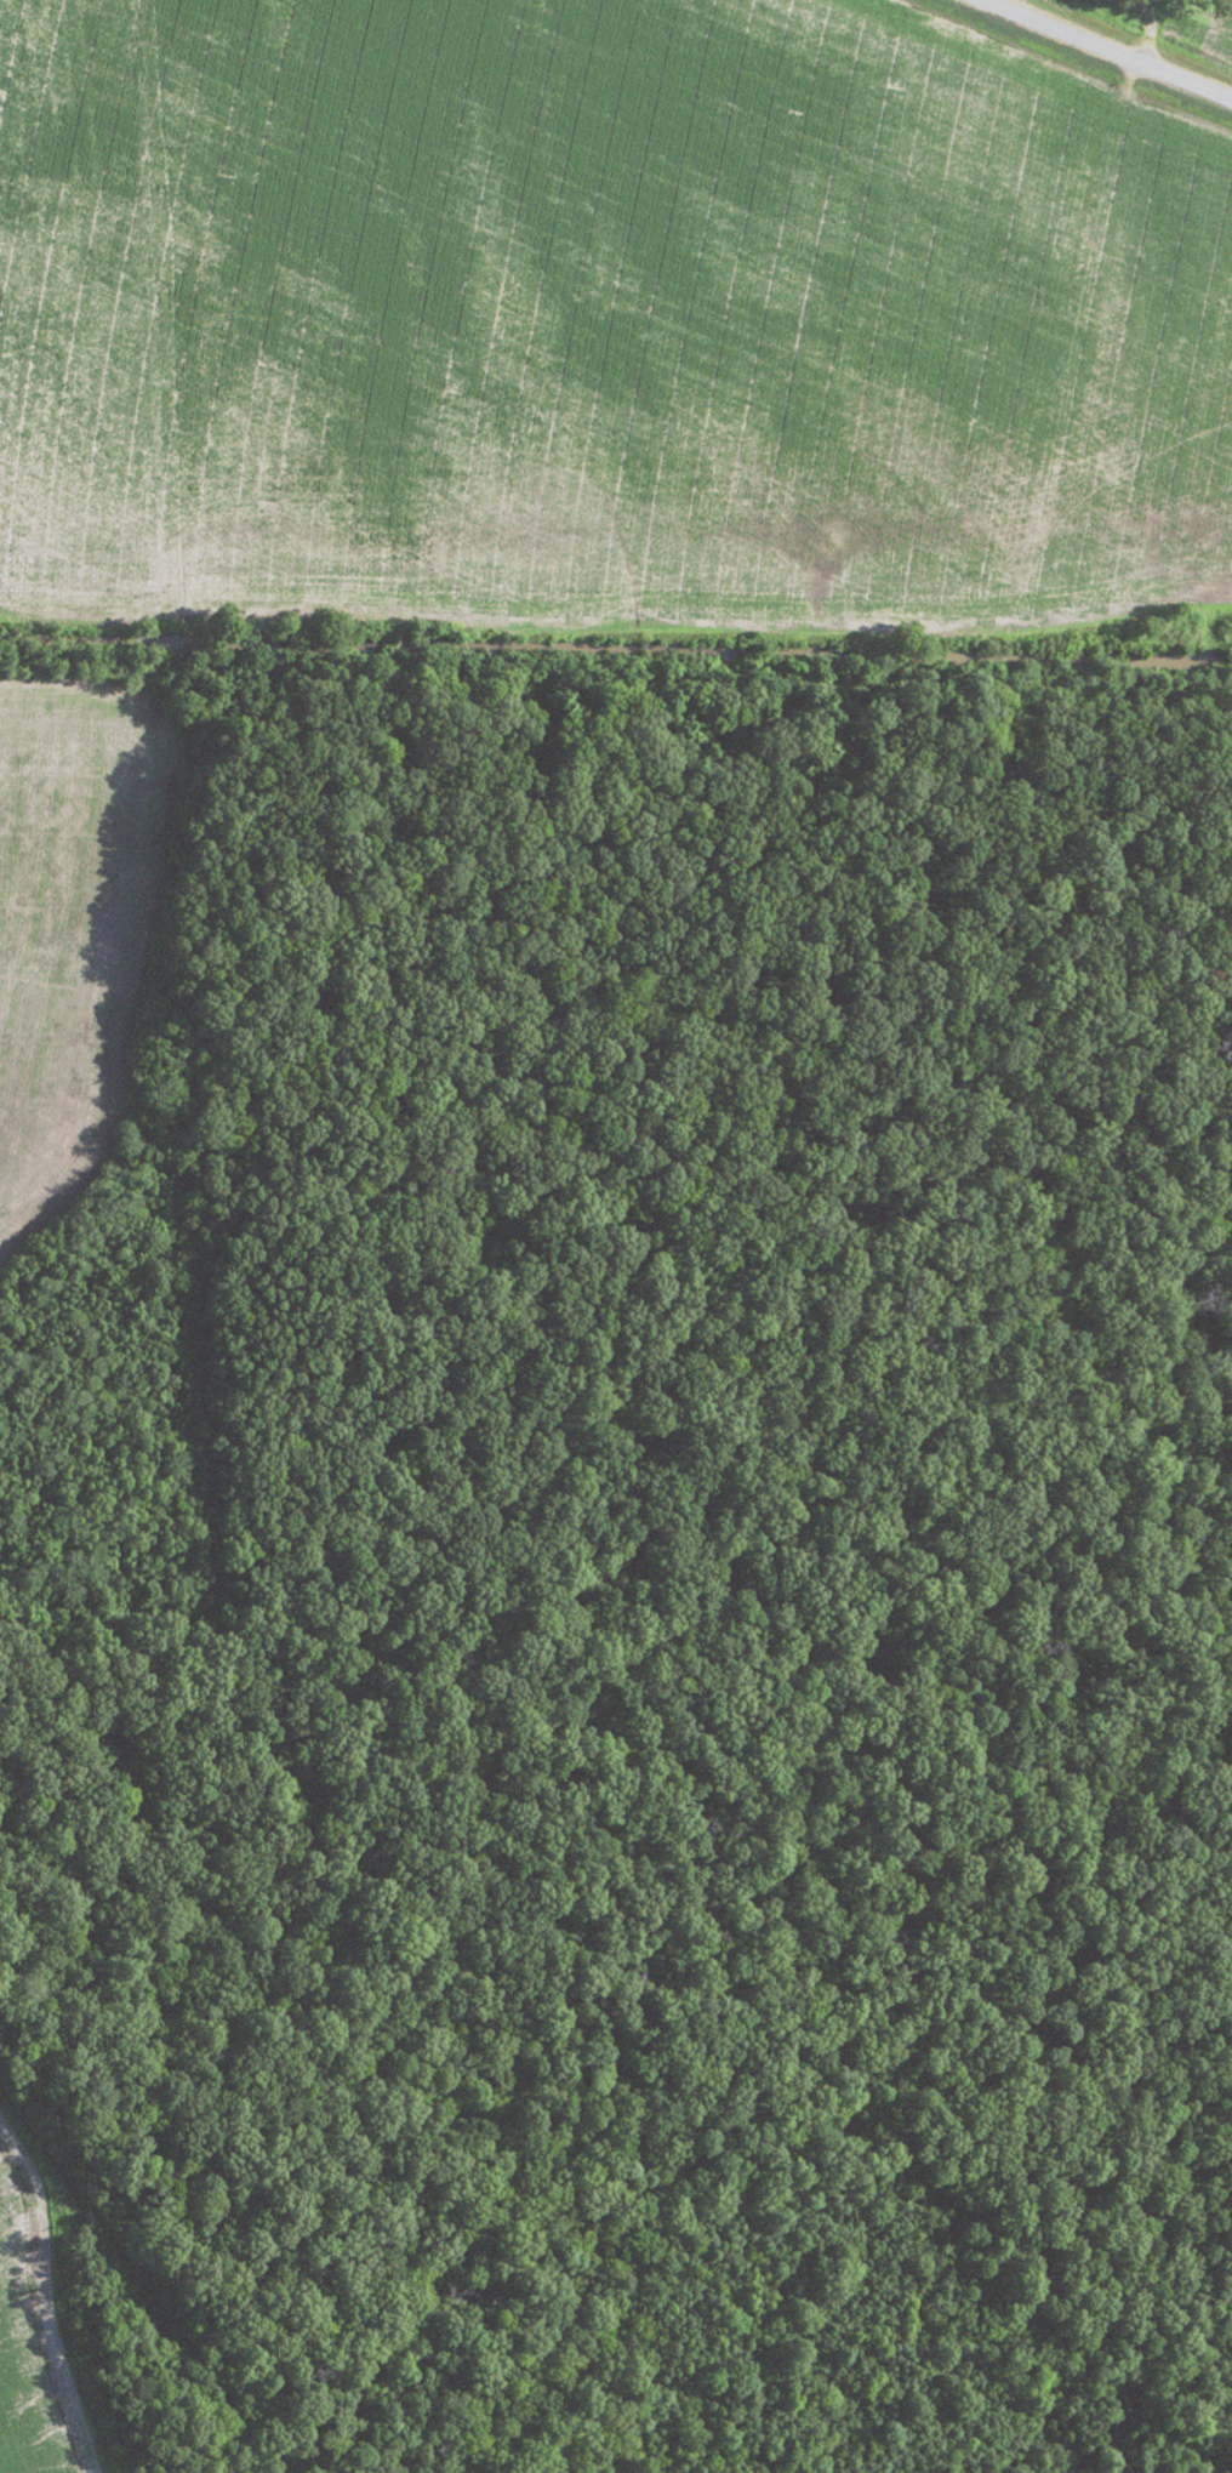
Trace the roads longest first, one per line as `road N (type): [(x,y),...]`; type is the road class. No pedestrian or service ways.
road 1 (track): [(165,609),(130,0)]
road 2 (tertiary): [(1231,101),(973,0)]

